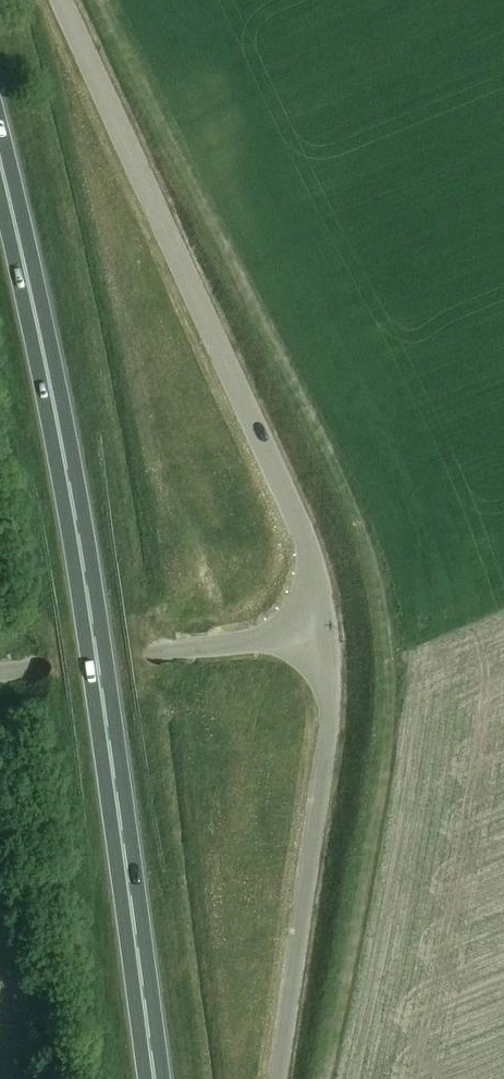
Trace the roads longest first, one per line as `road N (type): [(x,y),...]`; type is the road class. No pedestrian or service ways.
road 1 (trunk): [(155,1078),(71,491),(0,155)]
road 2 (tertiary): [(328,632),(311,549),(65,0)]
road 3 (unclassified): [(278,1078),(334,703),(328,632)]
road 4 (tertiary): [(0,673),(328,632)]

